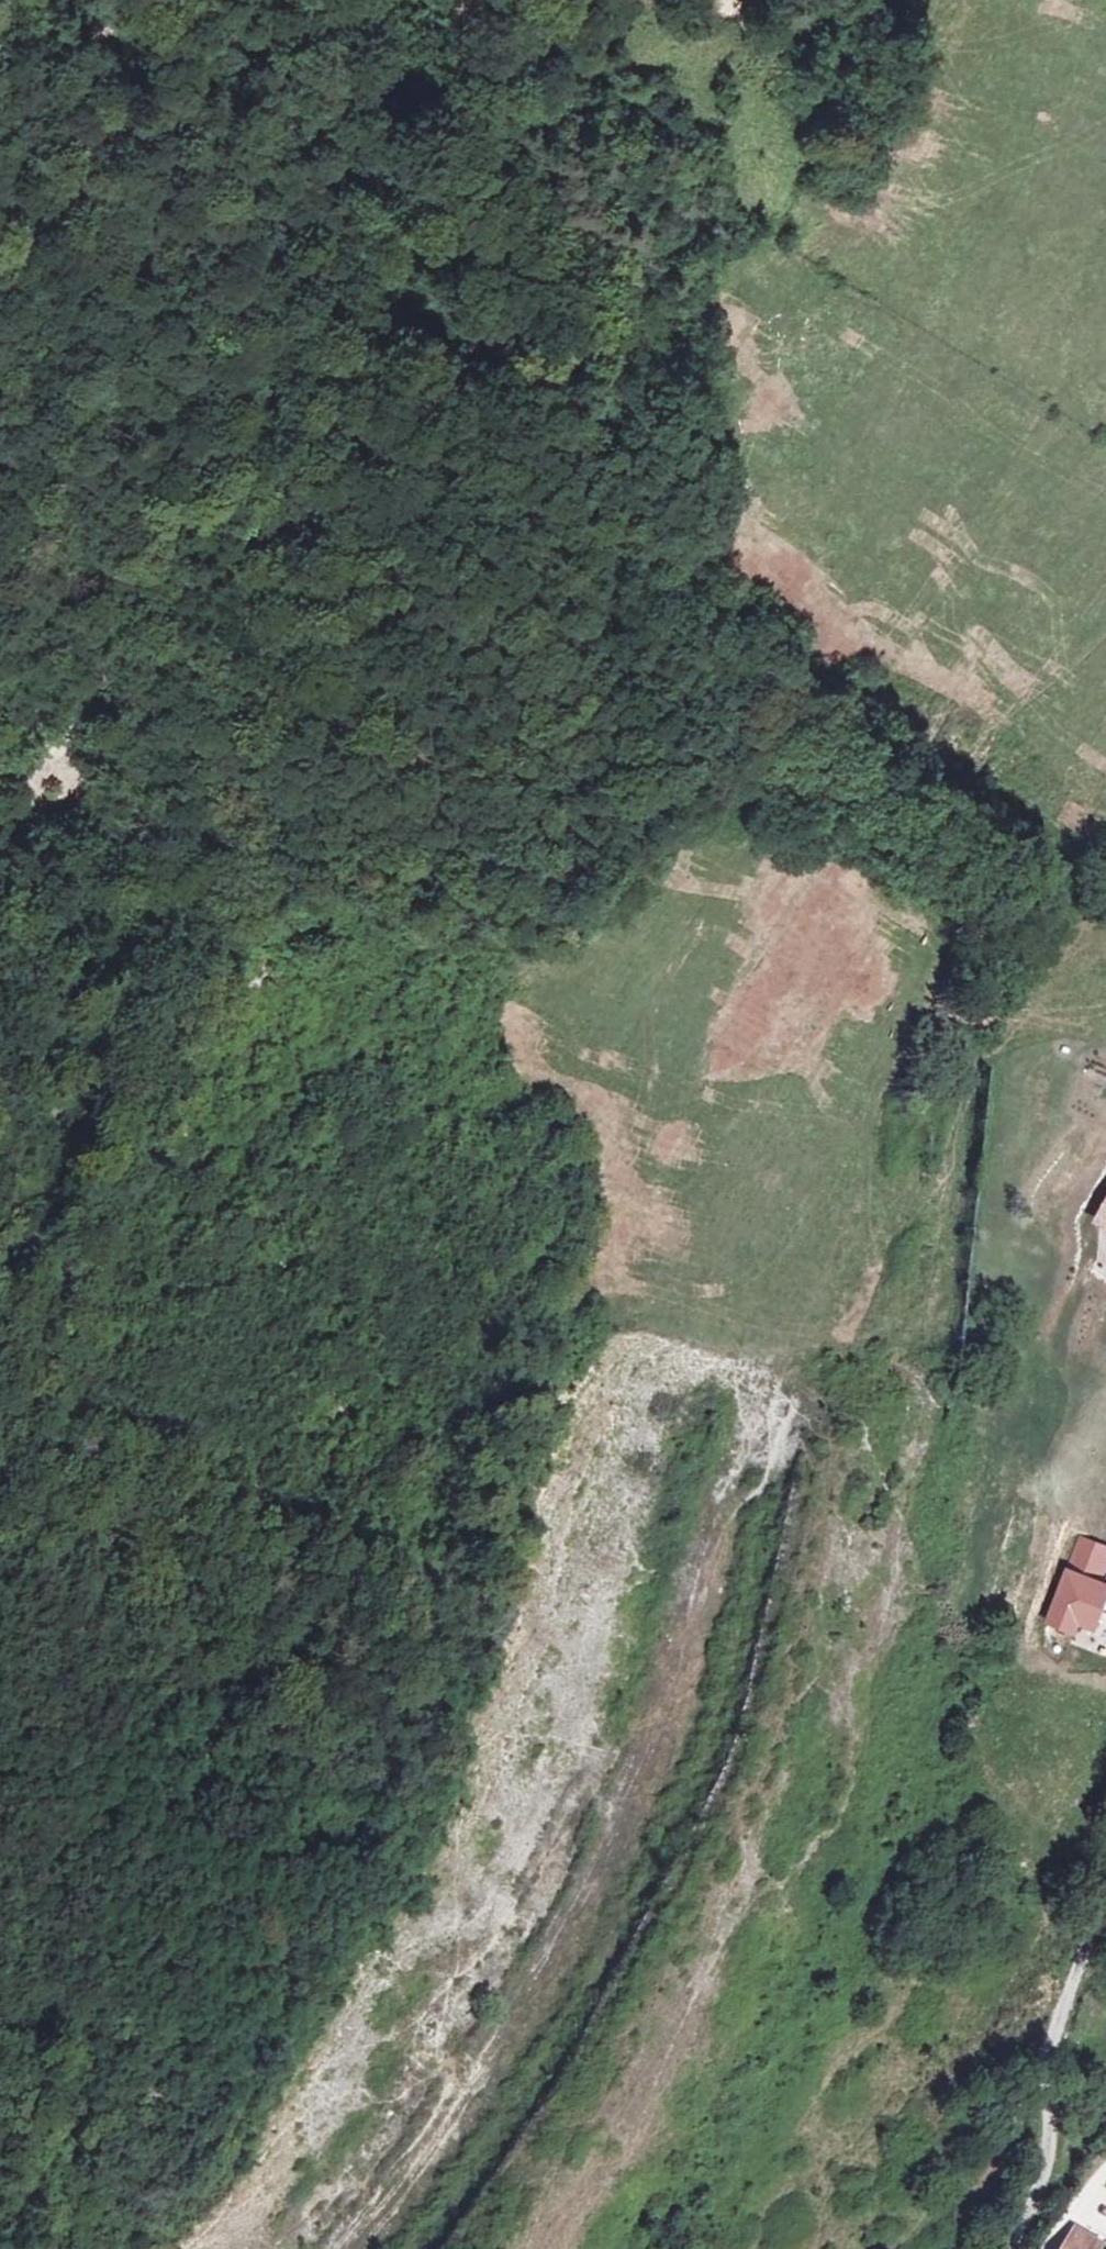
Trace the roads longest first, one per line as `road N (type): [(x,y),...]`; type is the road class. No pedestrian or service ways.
road 1 (track): [(0,1500),(46,1369),(73,1129),(322,472),(394,198),(452,71),(454,0)]
road 2 (unclassified): [(1013,2248),(1044,2166),(1043,2078),(1054,2035),(1105,1908)]

